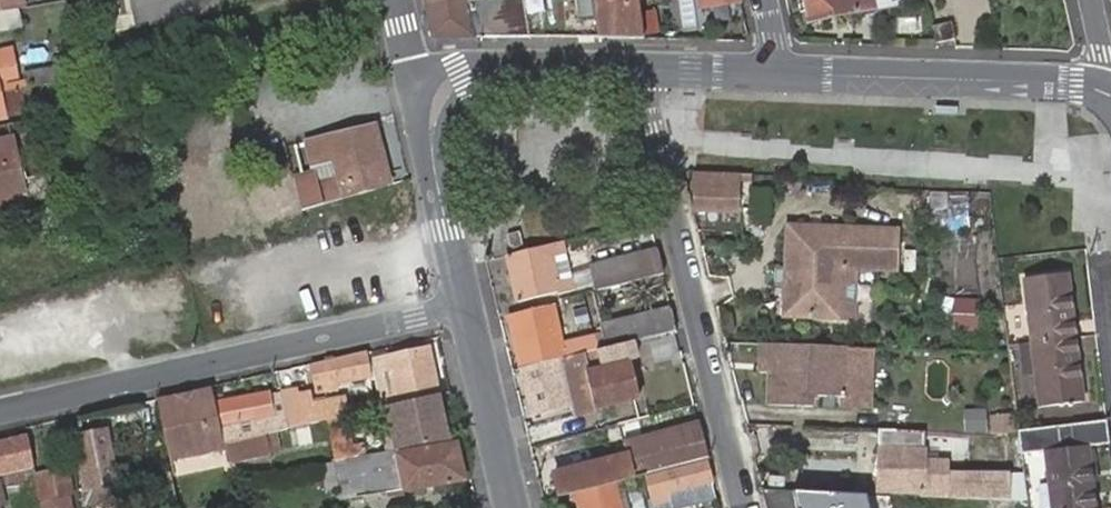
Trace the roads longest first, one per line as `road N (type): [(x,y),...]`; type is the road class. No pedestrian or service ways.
road 1 (residential): [(468,307),(0,411)]
road 2 (residential): [(642,70),(748,507)]
road 3 (residential): [(1110,97),(1074,83),(783,72)]
road 4 (tertiary): [(413,74),(468,307)]
road 5 (residential): [(642,70),(521,65),(413,74)]
road 6 (tertiary): [(468,307),(517,507)]
road 7 (residential): [(783,72),(642,70)]

